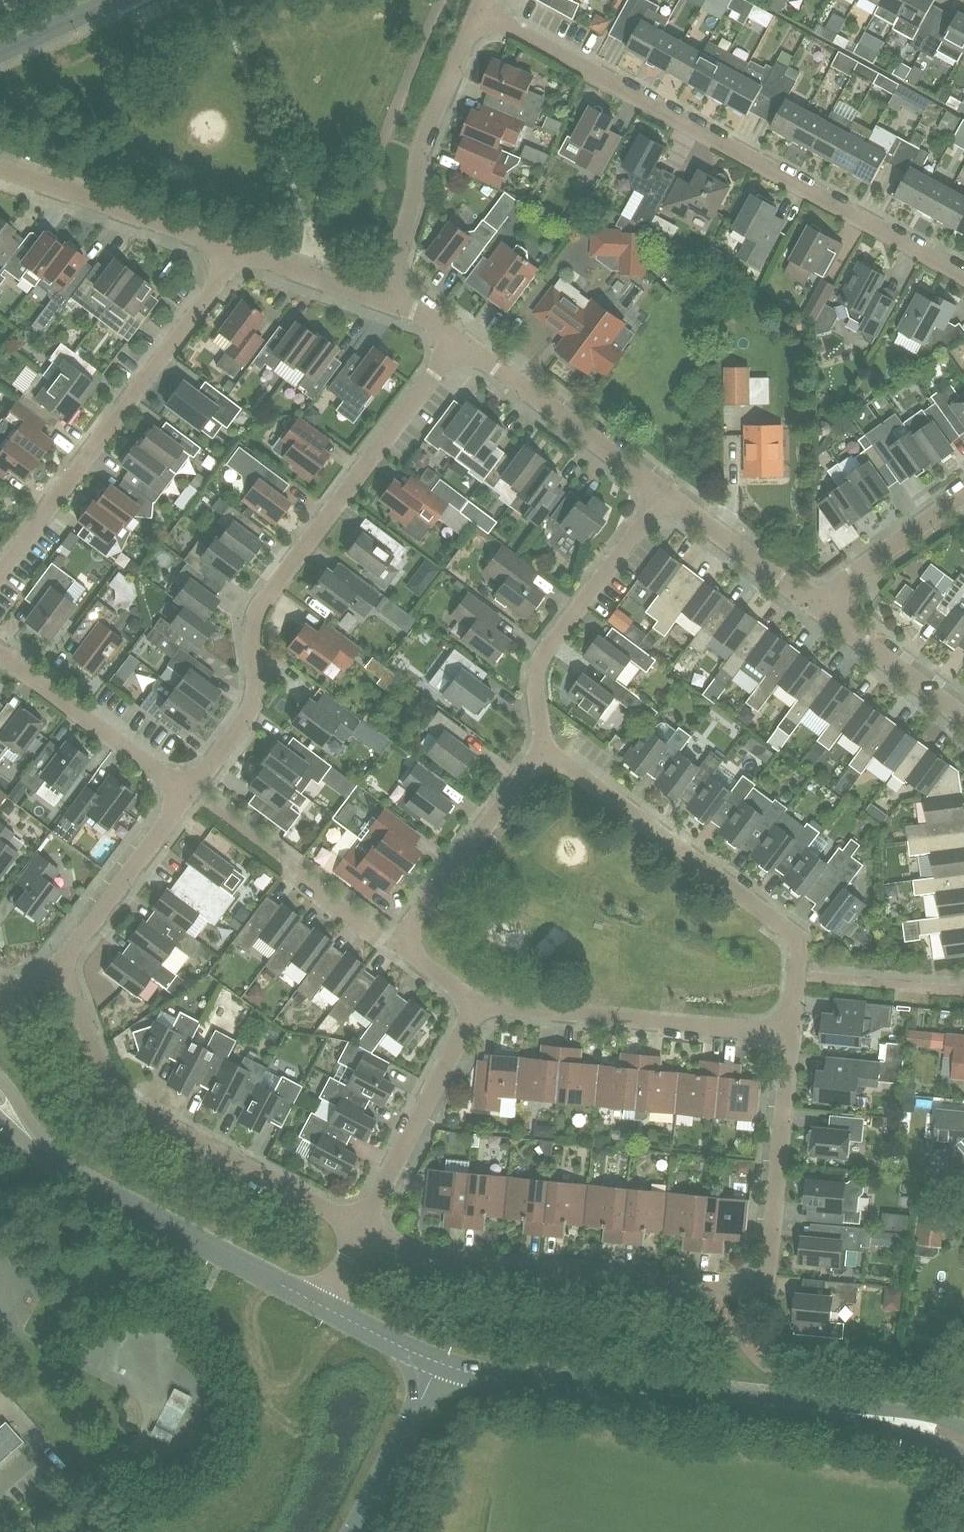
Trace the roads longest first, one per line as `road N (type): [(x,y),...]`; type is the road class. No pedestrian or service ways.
road 1 (residential): [(790,1034),(767,1291),(425,1260),(361,1229)]
road 2 (residential): [(963,276),(481,10)]
road 3 (residential): [(187,792),(248,714),(263,605),(460,339)]
road 4 (tertiary): [(437,1368),(861,1414),(963,1439)]
road 5 (residential): [(361,1229),(131,1108),(106,1083),(59,968)]
road 6 (residential): [(543,752),(801,944),(790,1034)]
road 7 (residential): [(0,574),(239,250)]
road 8 (residential): [(790,1034),(476,1004)]
road 9 (residential): [(481,10),(419,152),(414,204),(384,300)]
road 10 (residential): [(543,752),(539,671),(552,644),(665,493)]
road 11 (tertiary): [(61,1169),(322,1304)]
road 12 (residential): [(460,339),(665,493)]
road 13 (residential): [(0,167),(239,250)]
road 14 (residential): [(361,1229),(476,1004)]
road 15 (residential): [(400,945),(543,752)]
road 16 (residential): [(187,792),(0,652)]
road 17 (residential): [(59,968),(187,792)]
road 18 (residential): [(814,604),(963,719)]
road 19 (residential): [(665,493),(814,604)]
road 20 (residential): [(814,604),(963,494)]
road 21 (tertiary): [(351,1531),(437,1368)]
road 22 (residential): [(239,250),(384,300)]
road 23 (residential): [(400,945),(289,865)]
road 24 (tertiary): [(322,1304),(437,1368)]
road 25 (unclassified): [(0,53),(112,0)]

